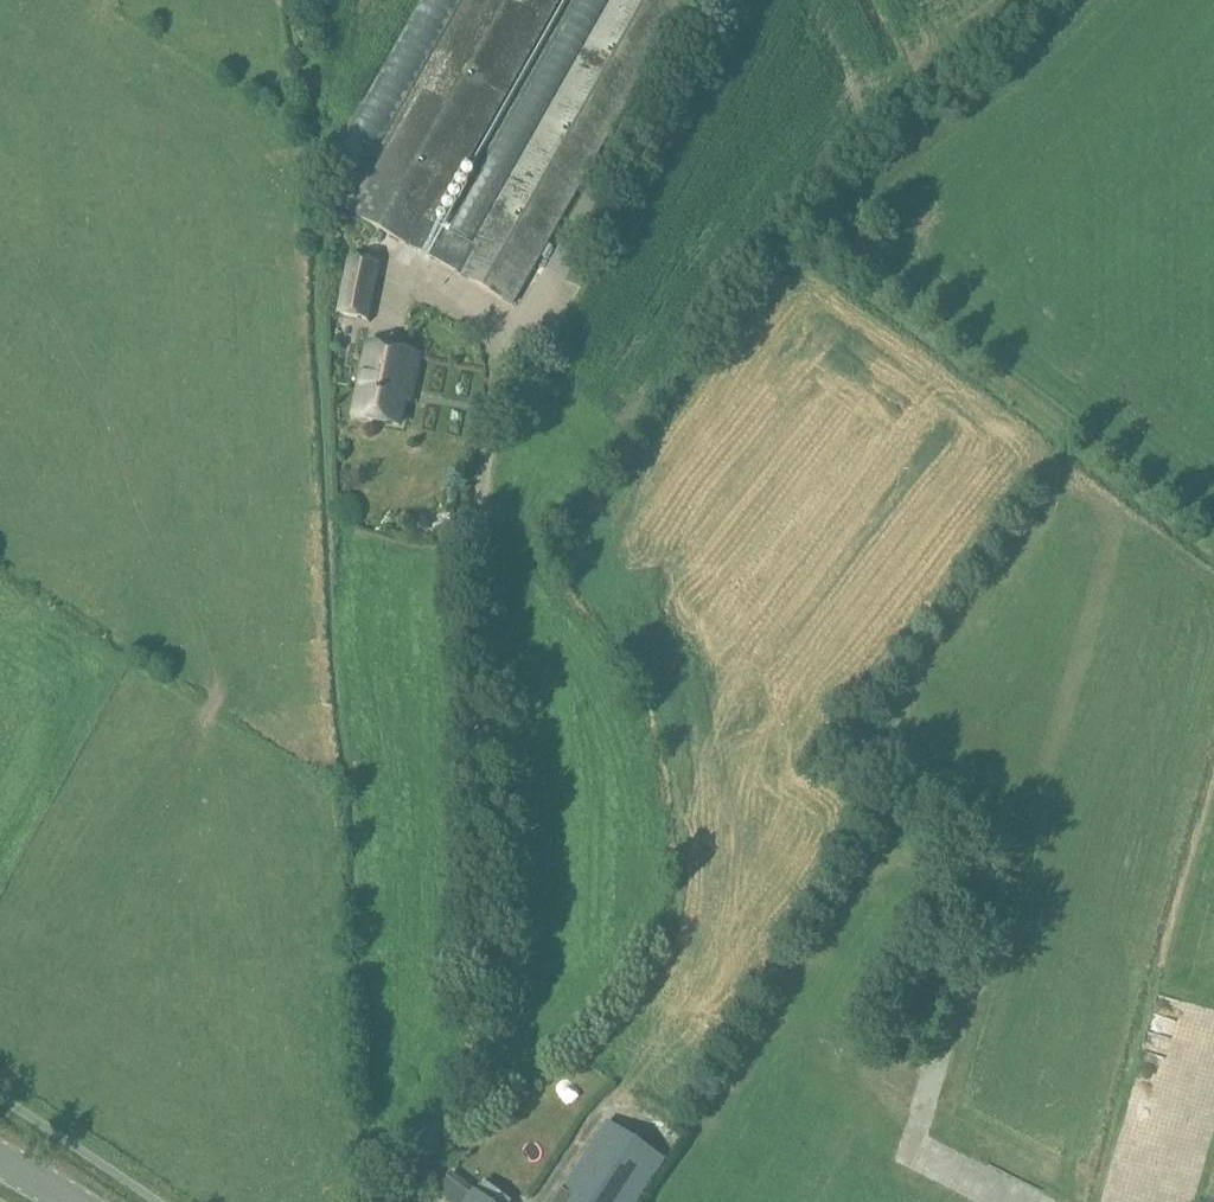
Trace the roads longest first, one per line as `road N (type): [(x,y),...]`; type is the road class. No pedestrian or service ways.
road 1 (unclassified): [(388,1201),(470,1053),(483,994),(478,545)]
road 2 (track): [(830,239),(1213,527)]

